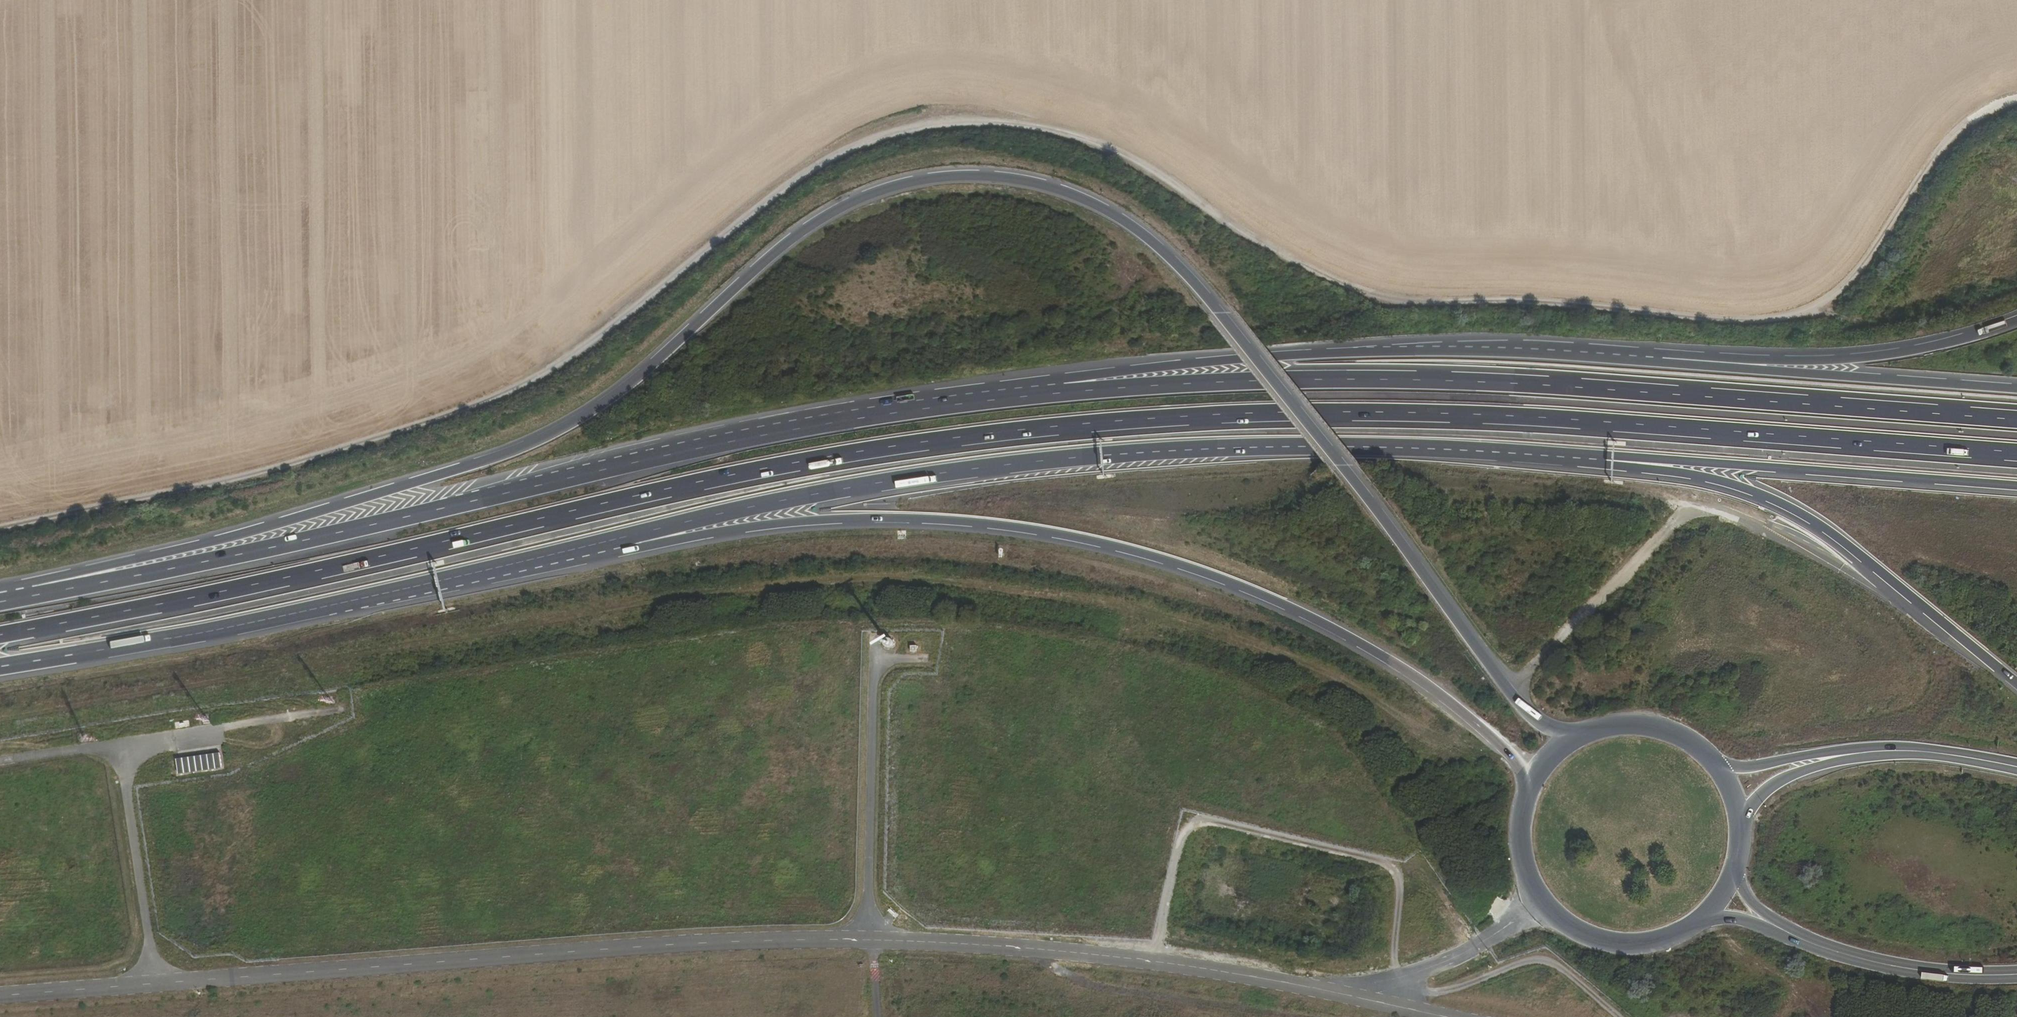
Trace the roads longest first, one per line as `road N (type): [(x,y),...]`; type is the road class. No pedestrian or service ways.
road 1 (track): [(2016,103),(1980,115),(1929,165),(1855,274),(1816,305),(1753,322),(1403,305),(1365,294),(1117,156),(1022,131),(938,129),(856,150),(599,344),(504,400),(385,440),(0,532)]
road 2 (trunk): [(0,636),(734,475),(1052,424),(1277,411),(1483,412),(2016,452)]
road 3 (trunk): [(1579,739),(1527,714),(1356,480),(1154,243),(1103,210),(1031,182),(926,180),(831,211),(780,247),(648,372),(581,417),(493,458),(249,531),(53,578),(30,592)]
road 4 (trunk): [(1066,387),(800,423),(384,522),(30,592)]
road 5 (trunk): [(628,541),(880,481),(1015,462),(1405,444),(1604,458)]
road 6 (trunk): [(628,541),(915,518),(1025,525),(1180,563),(1401,670),(1488,734),(1529,789)]
road 7 (trunk): [(2016,419),(1484,379),(1066,387)]
road 8 (track): [(1616,1016),(1549,962),(1534,960),(1448,991),(1405,986),(1395,960),(1401,900),(1393,866),(1206,820),(1181,835),(1154,960)]
road 9 (trunk): [(0,666),(628,541)]
road 10 (trunk): [(1661,359),(1376,351),(1086,374),(1066,387)]
road 11 (track): [(1509,692),(1680,519),(1715,509),(1807,545),(1918,607)]
road 12 (motorway): [(1604,458),(1782,503),(2016,686)]
road 13 (trunk): [(1604,458),(2016,485)]
road 14 (motorway): [(2016,323),(1884,355),(1661,359)]
road 15 (trunk): [(2016,389),(1661,359)]
road 16 (secondary): [(1529,789),(1518,826),(1521,864),(1560,925),(1623,948),(1657,945),(1696,926)]
road 17 (secondary): [(2016,974),(1907,969),(1821,947)]
road 18 (secondary): [(2016,767),(1933,751),(1856,752)]
road 19 (secondary): [(1714,766),(1686,743),(1651,729),(1614,728),(1579,739)]
road 20 (secondary): [(1856,752),(1743,770),(1714,766)]
road 21 (secondary): [(1738,821),(1792,775),(1856,752)]
road 22 (secondary): [(1696,926),(1733,920),(1821,947)]

